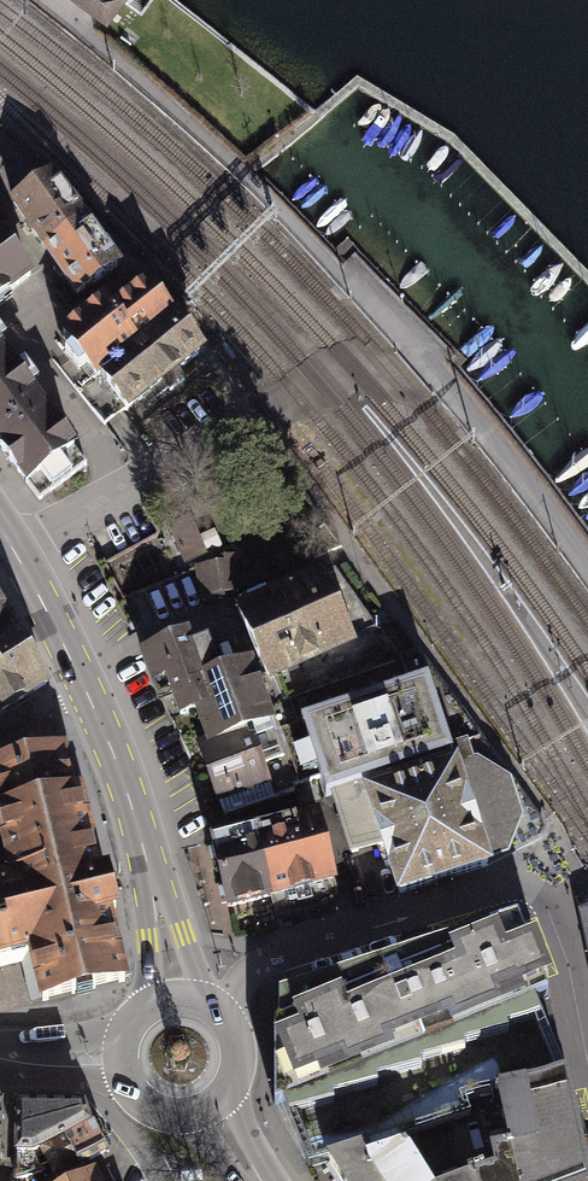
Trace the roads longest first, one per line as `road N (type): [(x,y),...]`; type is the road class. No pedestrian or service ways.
road 1 (residential): [(221,1015),(241,980),(269,961),(542,877),(571,958),(587,1040)]
road 2 (residential): [(17,550),(265,411)]
road 3 (primary): [(81,680),(148,868)]
road 4 (primary): [(17,550),(81,680)]
road 5 (primary): [(199,1002),(182,935),(148,868)]
road 6 (primary): [(148,868),(148,1007)]
road 7 (secondary): [(129,1025),(65,1039),(0,1039)]
road 8 (secondary): [(0,1076),(126,1082)]

